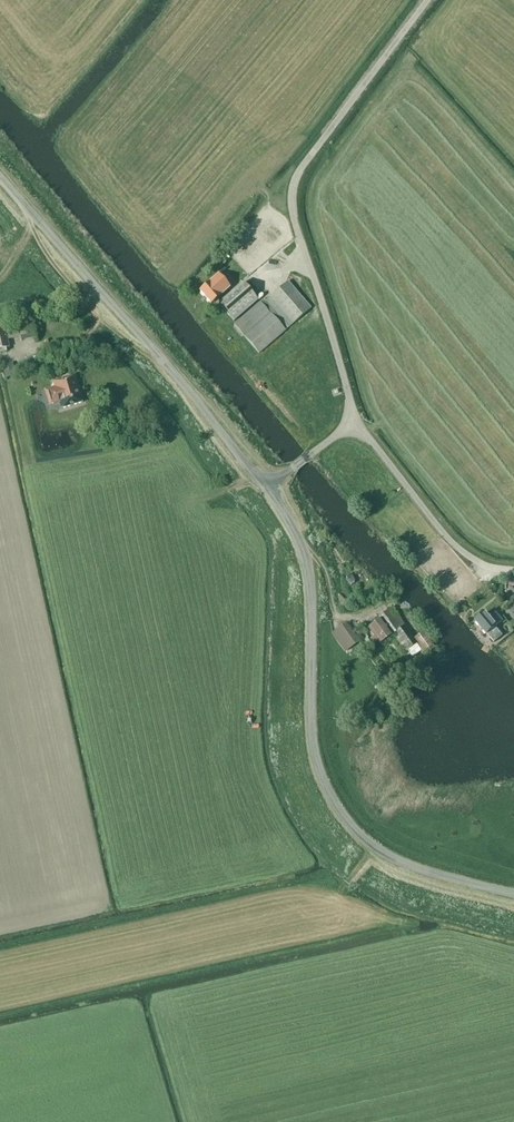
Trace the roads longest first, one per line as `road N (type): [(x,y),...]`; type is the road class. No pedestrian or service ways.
road 1 (unclassified): [(513,893),(396,859),(339,808),(312,741),(312,598),(296,535),(267,487),(0,179)]

